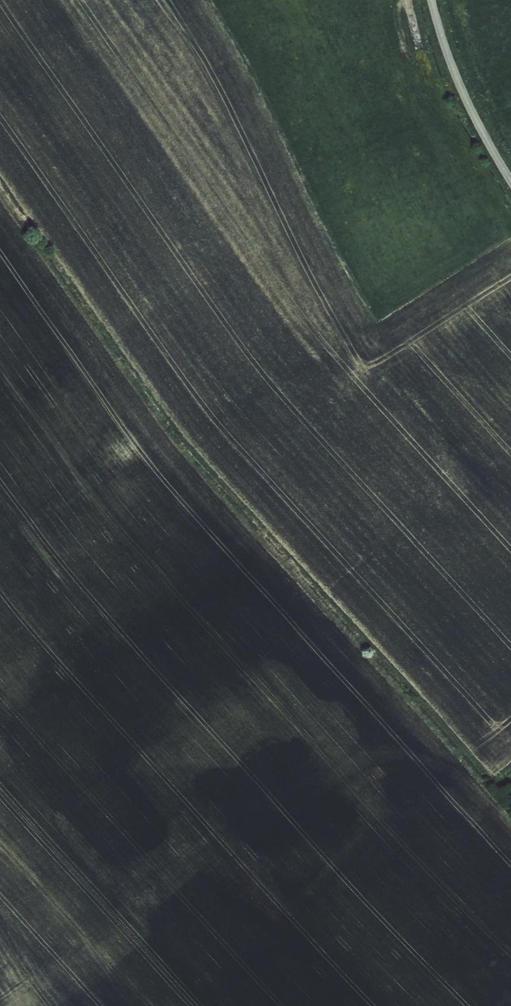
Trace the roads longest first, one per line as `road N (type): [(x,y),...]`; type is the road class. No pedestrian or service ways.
road 1 (unclassified): [(432,0),(459,84),(510,181)]

